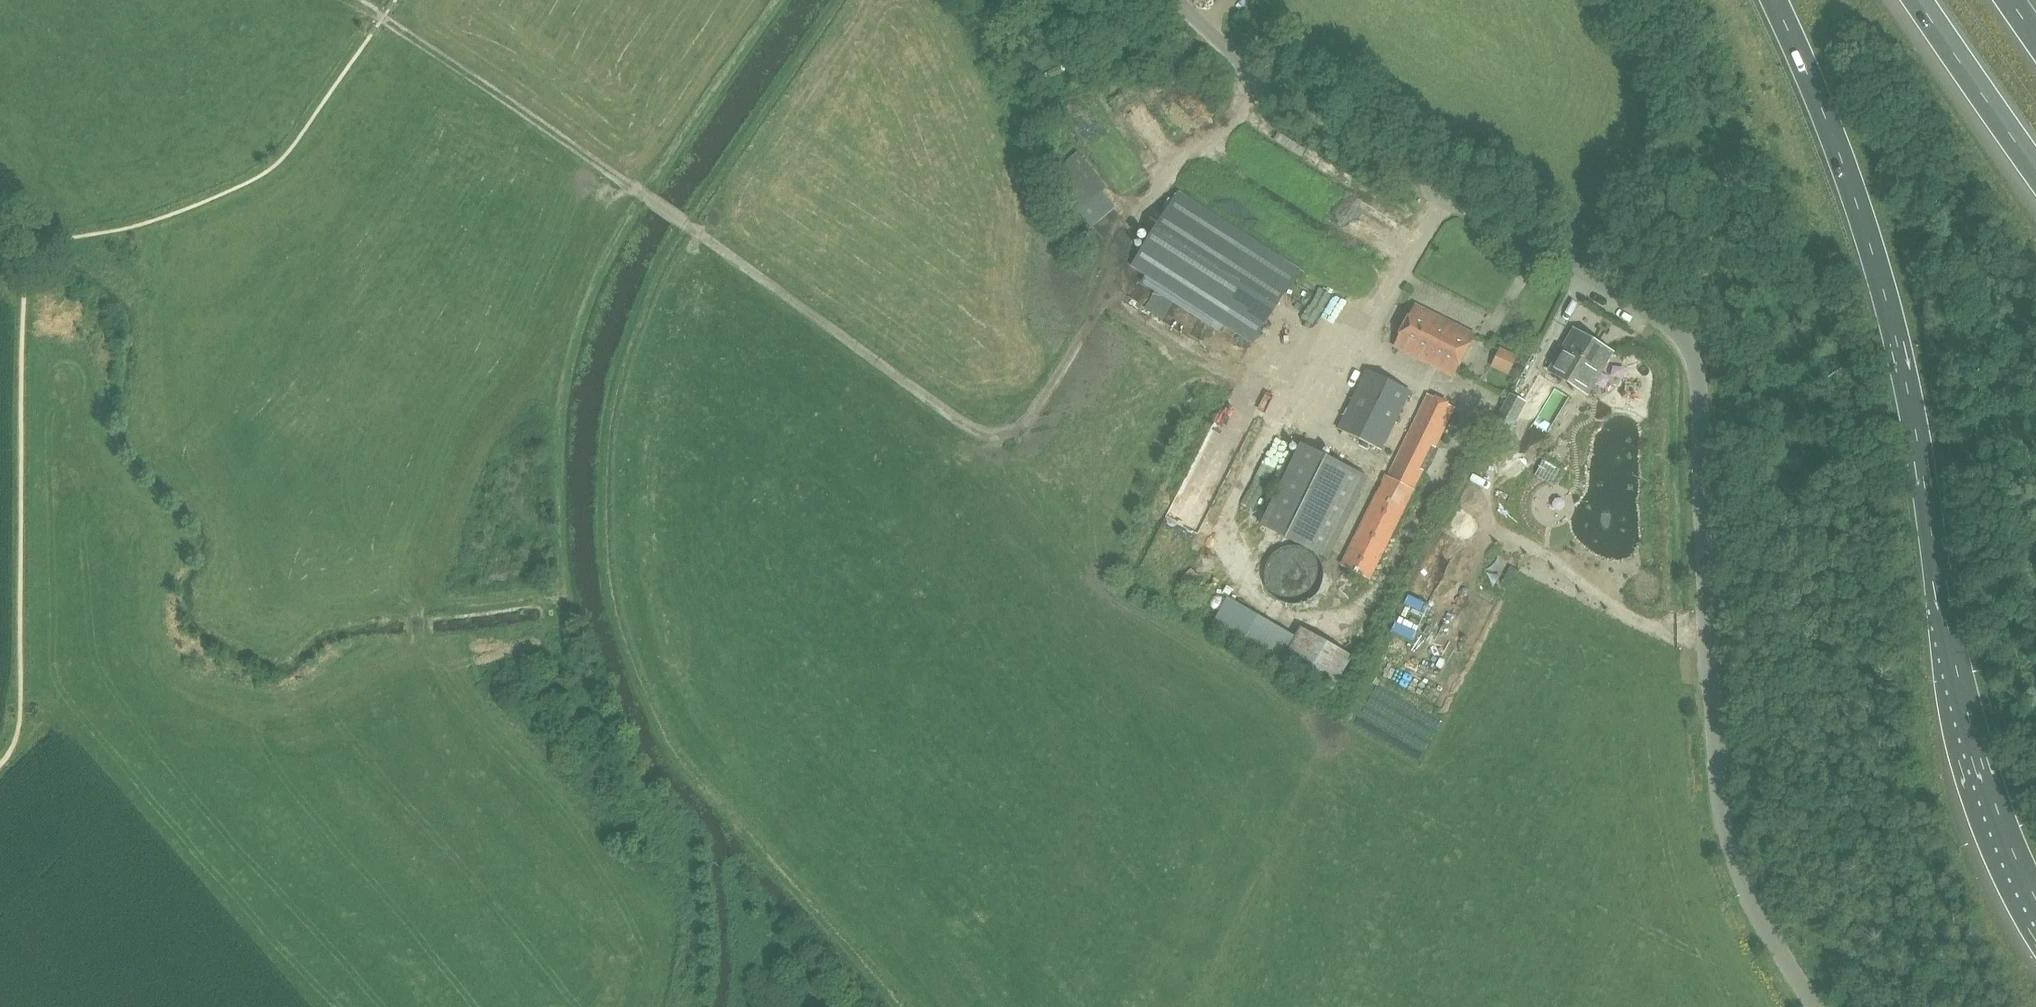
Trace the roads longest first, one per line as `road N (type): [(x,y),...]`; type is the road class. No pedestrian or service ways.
road 1 (unclassified): [(1817,1006),(1753,904),(1721,808),(1703,634),(1695,377),(1682,340),(1299,101),(1180,0)]
road 2 (motorway): [(1774,0),(1869,233),(1919,444),(1966,728),(1993,818),(2035,914)]
road 3 (motorway): [(1919,0),(2035,165)]

